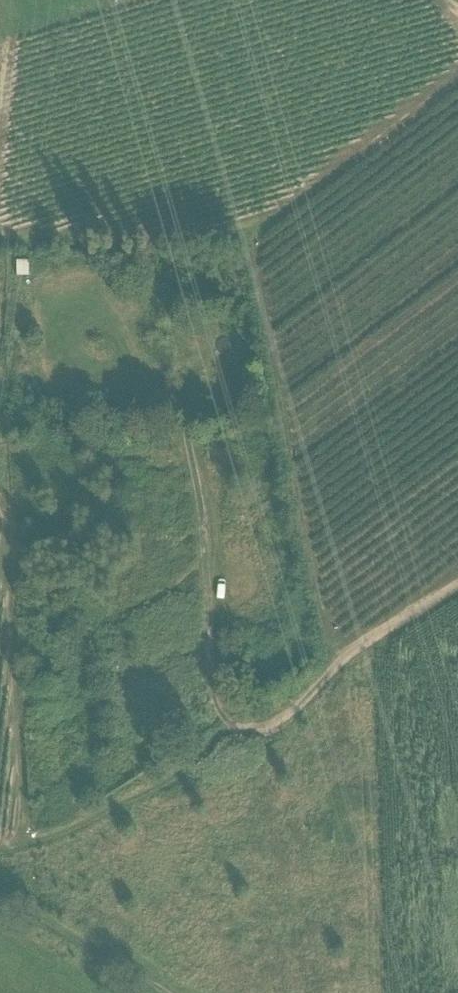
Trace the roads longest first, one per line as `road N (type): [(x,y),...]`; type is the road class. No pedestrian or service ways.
road 1 (track): [(457,584),(239,738),(64,832),(0,845)]
road 2 (track): [(155,992),(0,895)]

